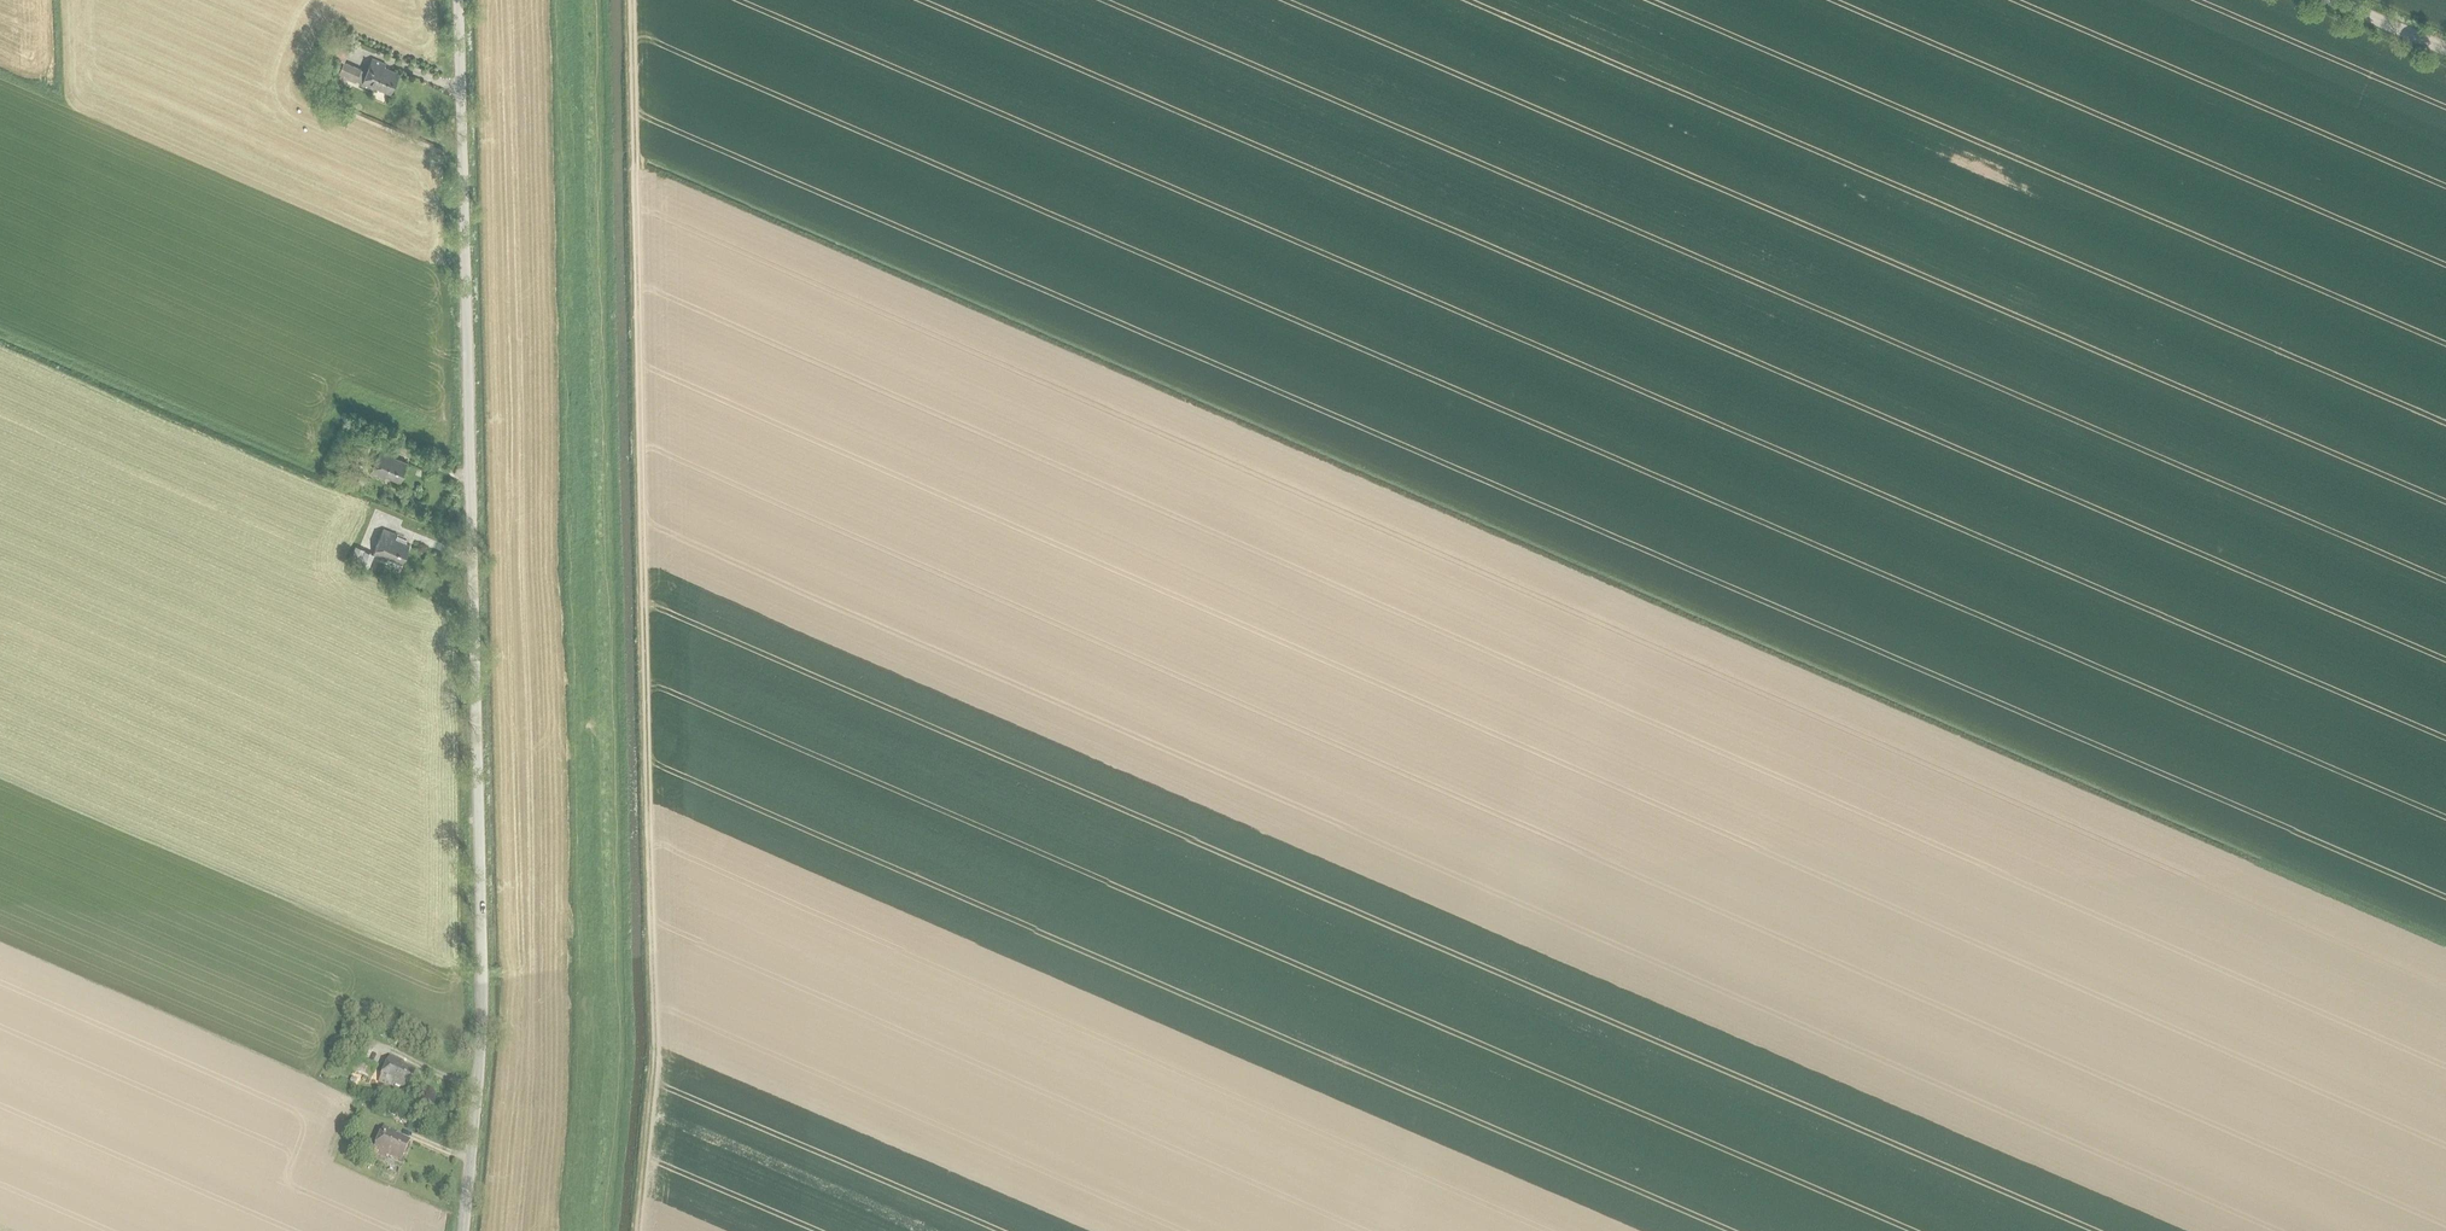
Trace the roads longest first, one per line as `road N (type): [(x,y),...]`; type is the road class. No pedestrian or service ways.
road 1 (track): [(641,1230),(658,1066),(634,0)]
road 2 (tertiary): [(457,0),(483,1028),(465,1230)]

